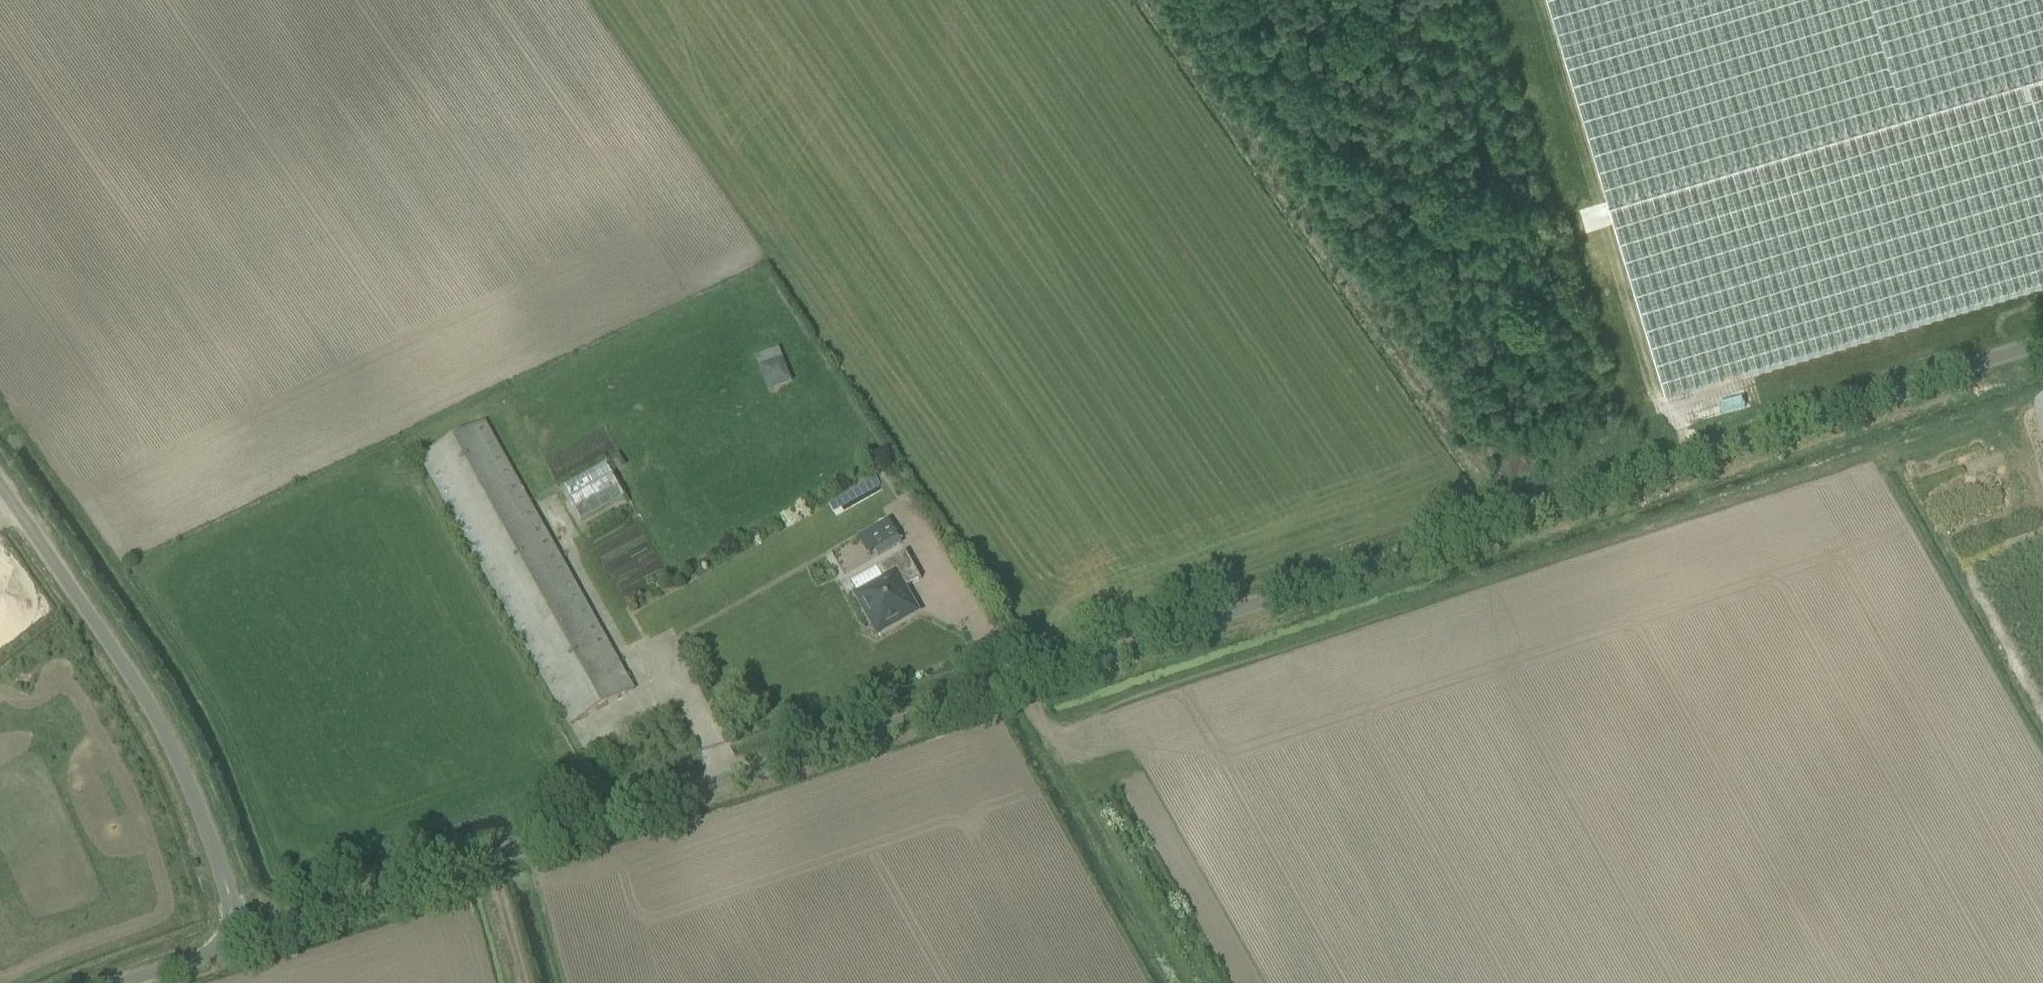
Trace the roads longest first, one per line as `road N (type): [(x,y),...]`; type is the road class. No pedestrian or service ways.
road 1 (unclassified): [(245,944),(2042,347)]
road 2 (unclassified): [(245,944),(189,786),(123,668),(0,491)]
road 3 (unclassified): [(125,982),(245,944)]

